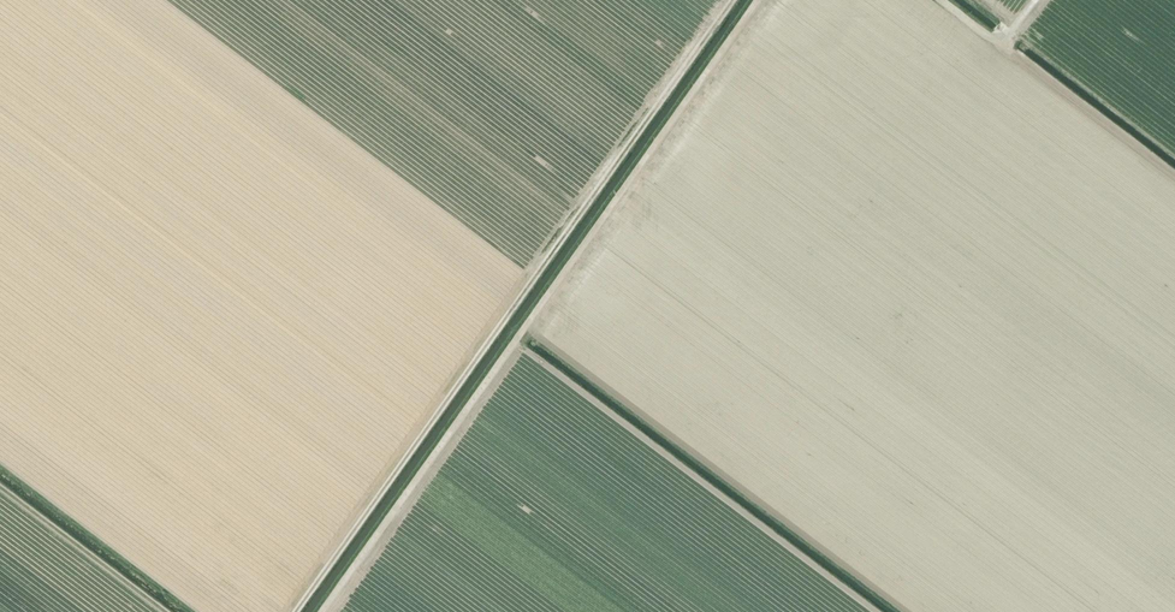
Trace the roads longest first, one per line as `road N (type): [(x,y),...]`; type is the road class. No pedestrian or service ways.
road 1 (track): [(758,0),(323,611)]

